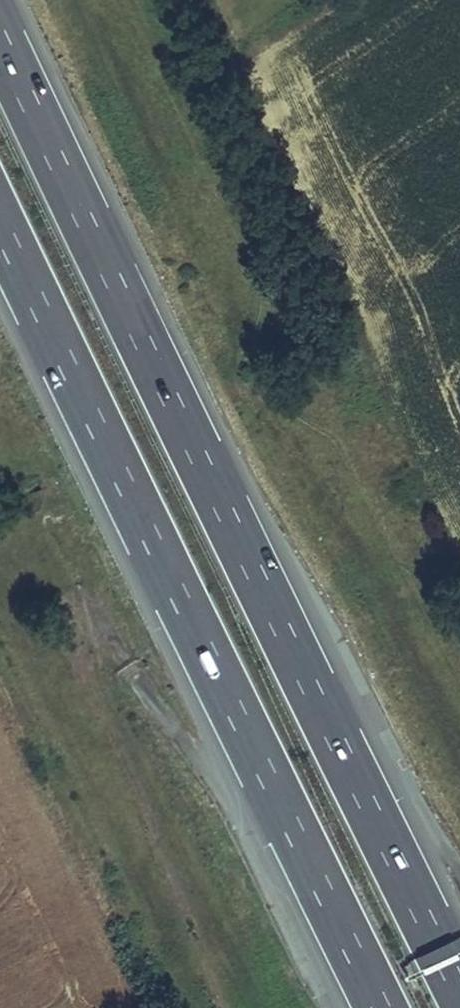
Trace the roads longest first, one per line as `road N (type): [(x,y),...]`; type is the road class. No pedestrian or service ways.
road 1 (motorway): [(459,992),(0,44)]
road 2 (motorway): [(0,225),(381,1007)]

